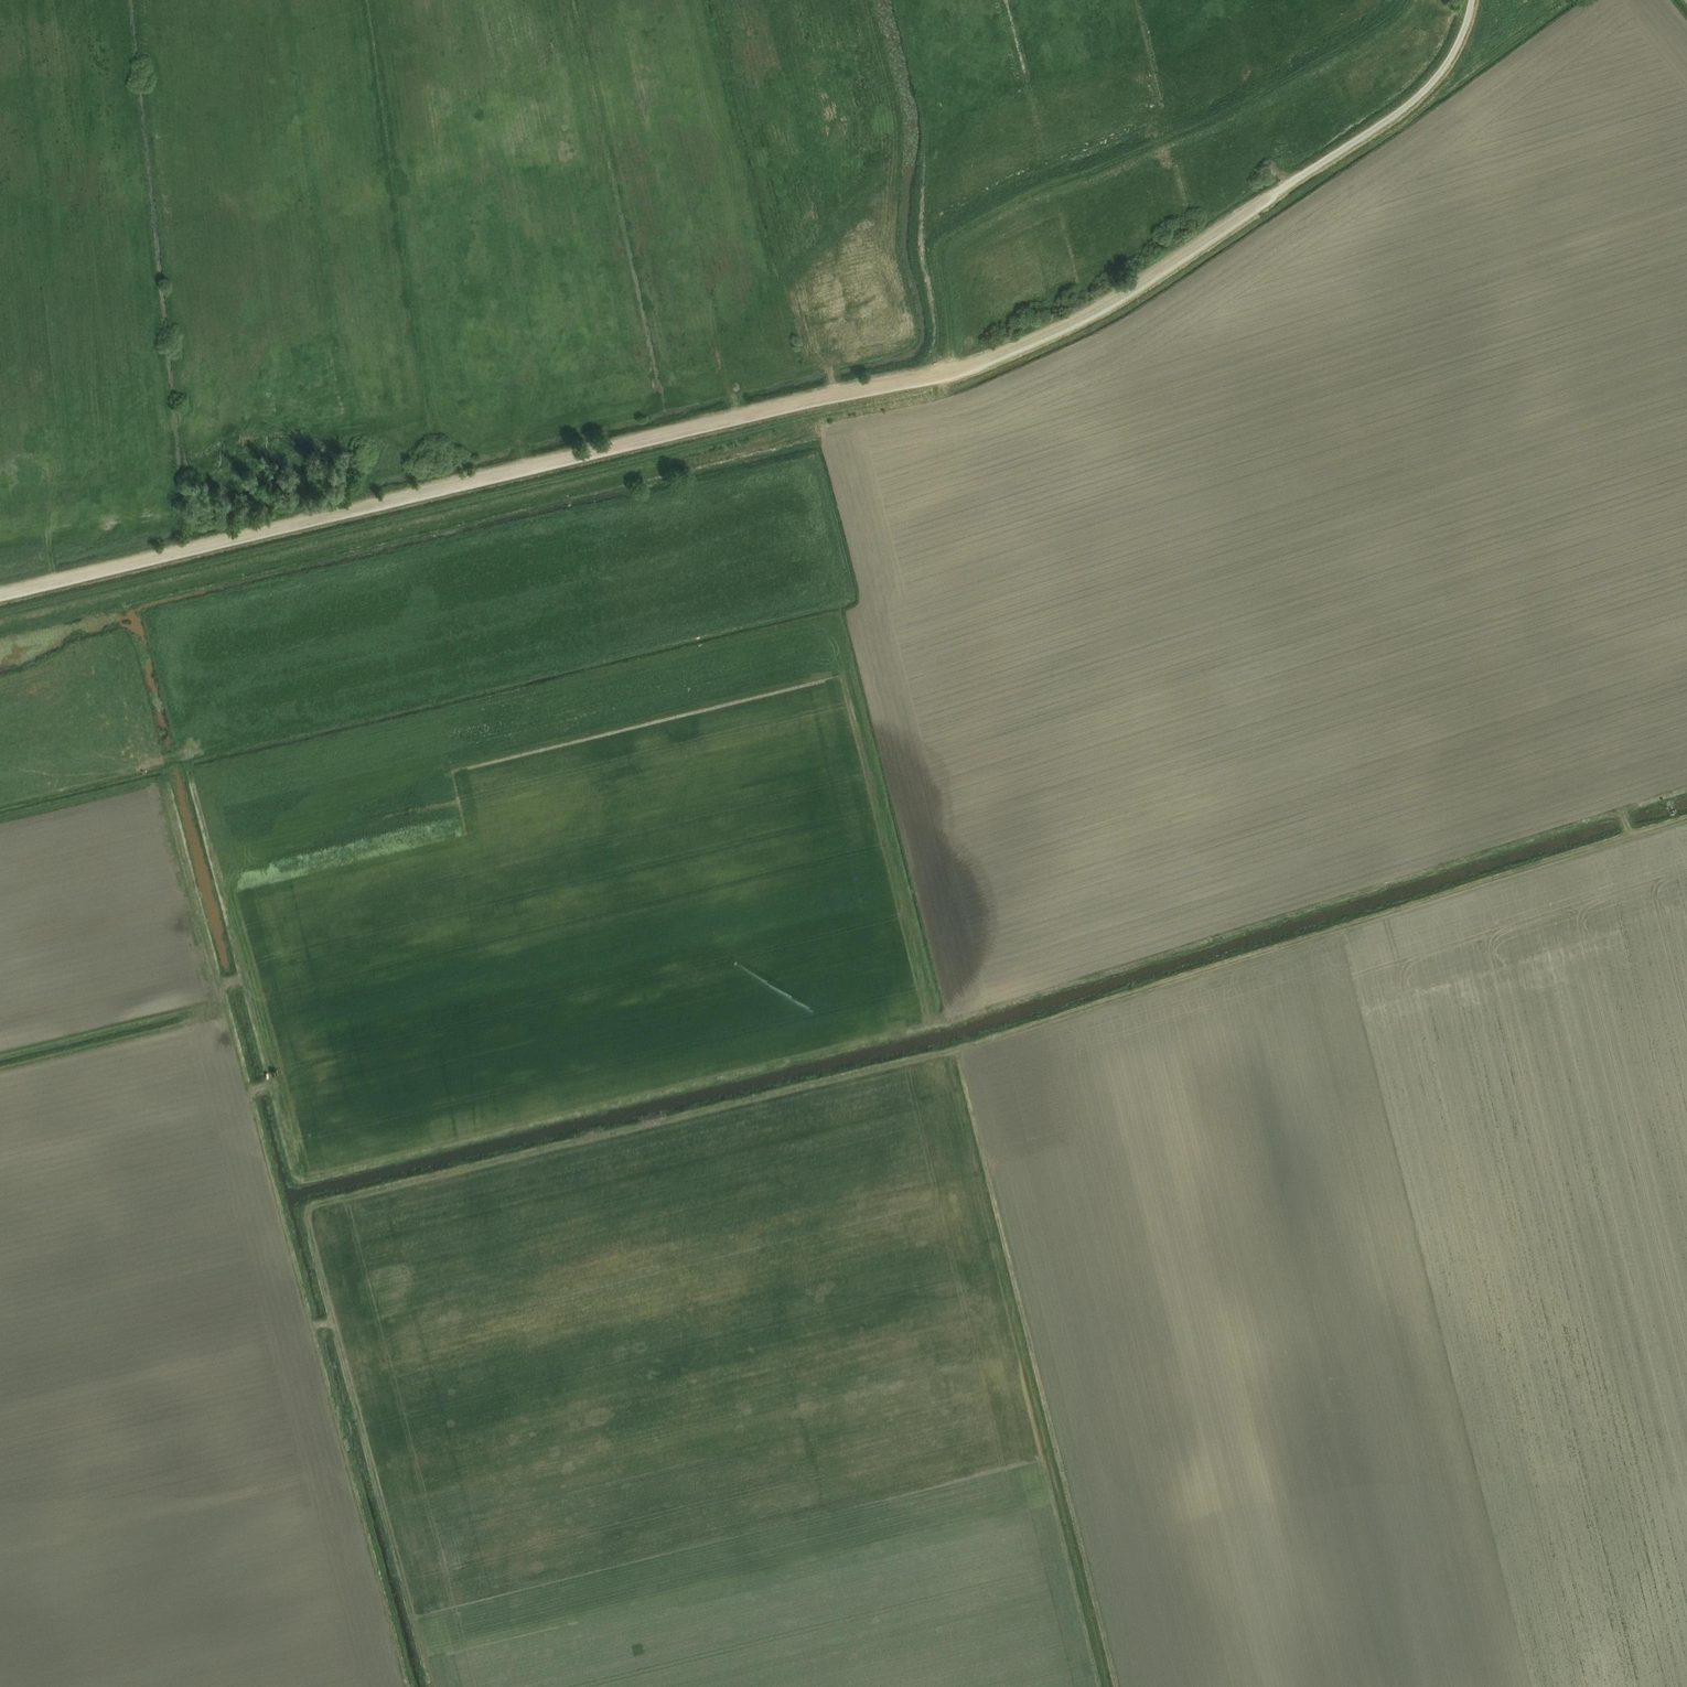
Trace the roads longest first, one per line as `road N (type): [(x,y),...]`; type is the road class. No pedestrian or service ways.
road 1 (track): [(1280,191),(1111,301),(965,366),(0,593)]
road 2 (unclassified): [(1473,0),(1458,43),(1427,87),(1280,191)]

